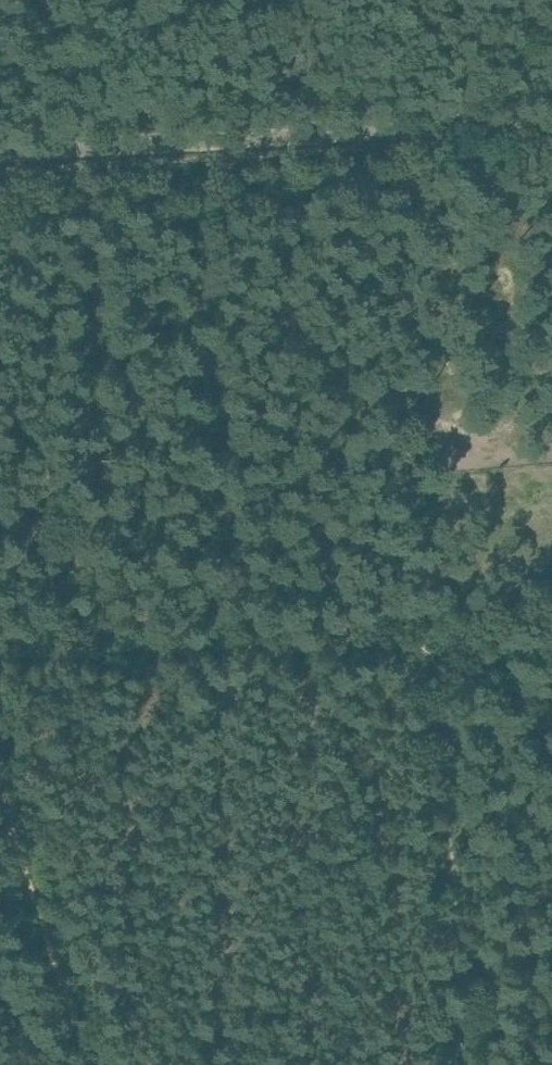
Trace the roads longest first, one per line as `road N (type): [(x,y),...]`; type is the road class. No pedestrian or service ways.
road 1 (unclassified): [(551,123),(0,160)]

